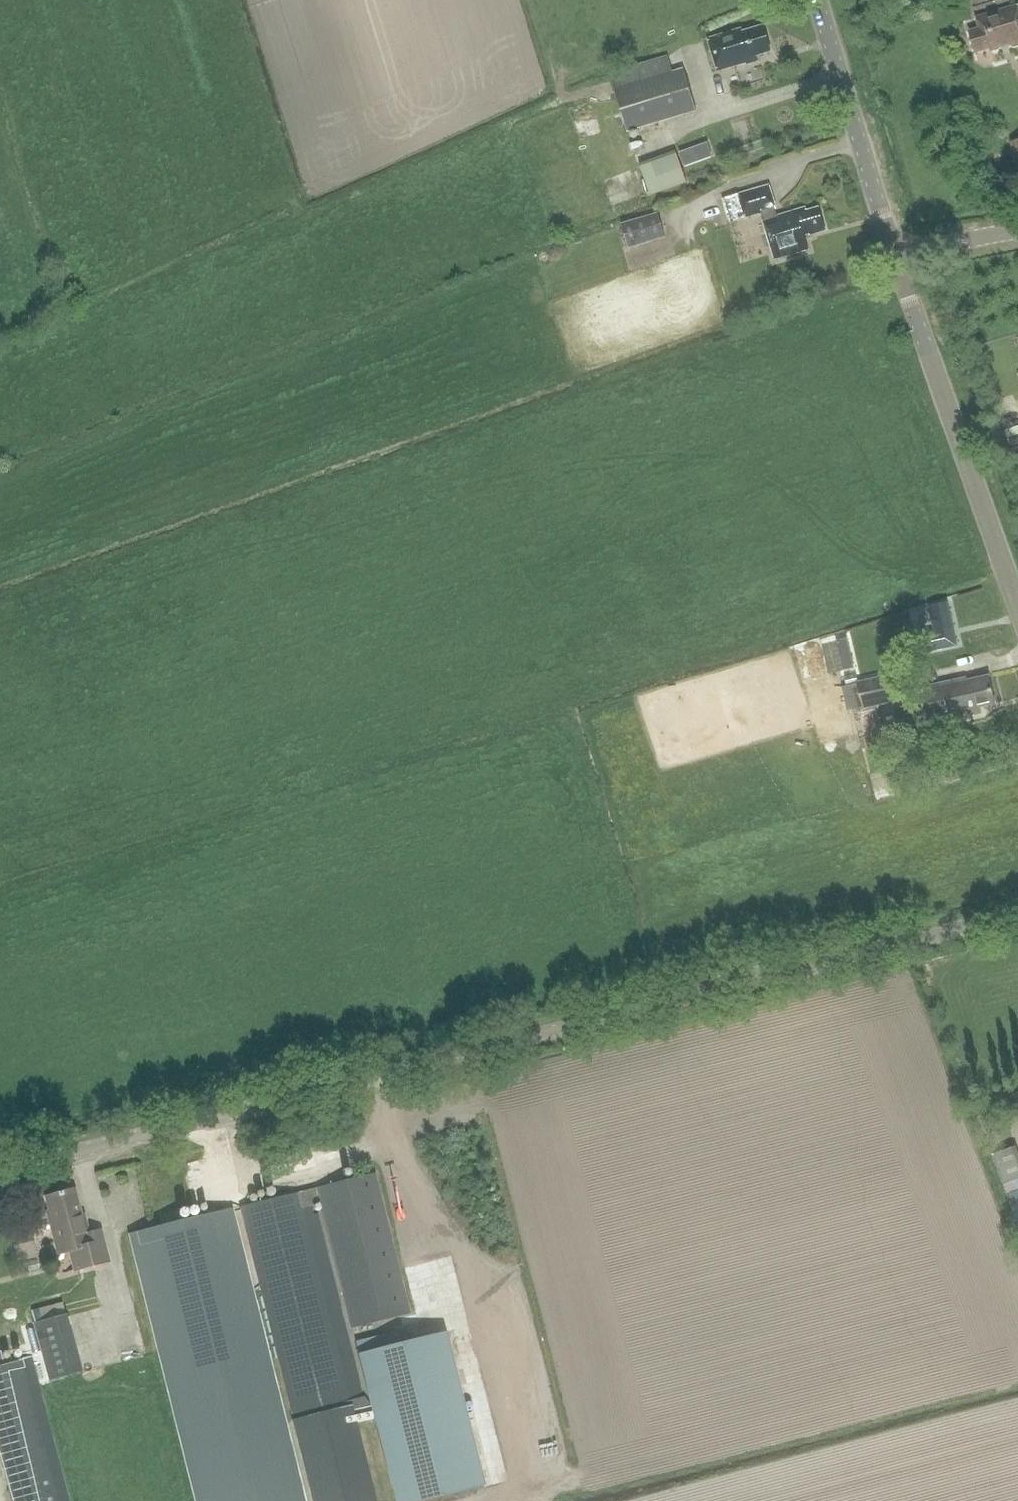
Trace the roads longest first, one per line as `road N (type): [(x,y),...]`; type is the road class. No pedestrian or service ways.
road 1 (unclassified): [(0,1171),(1017,912)]
road 2 (tertiary): [(1017,606),(893,253)]
road 3 (tertiary): [(893,253),(817,0)]
road 4 (tertiary): [(893,253),(1017,230)]

